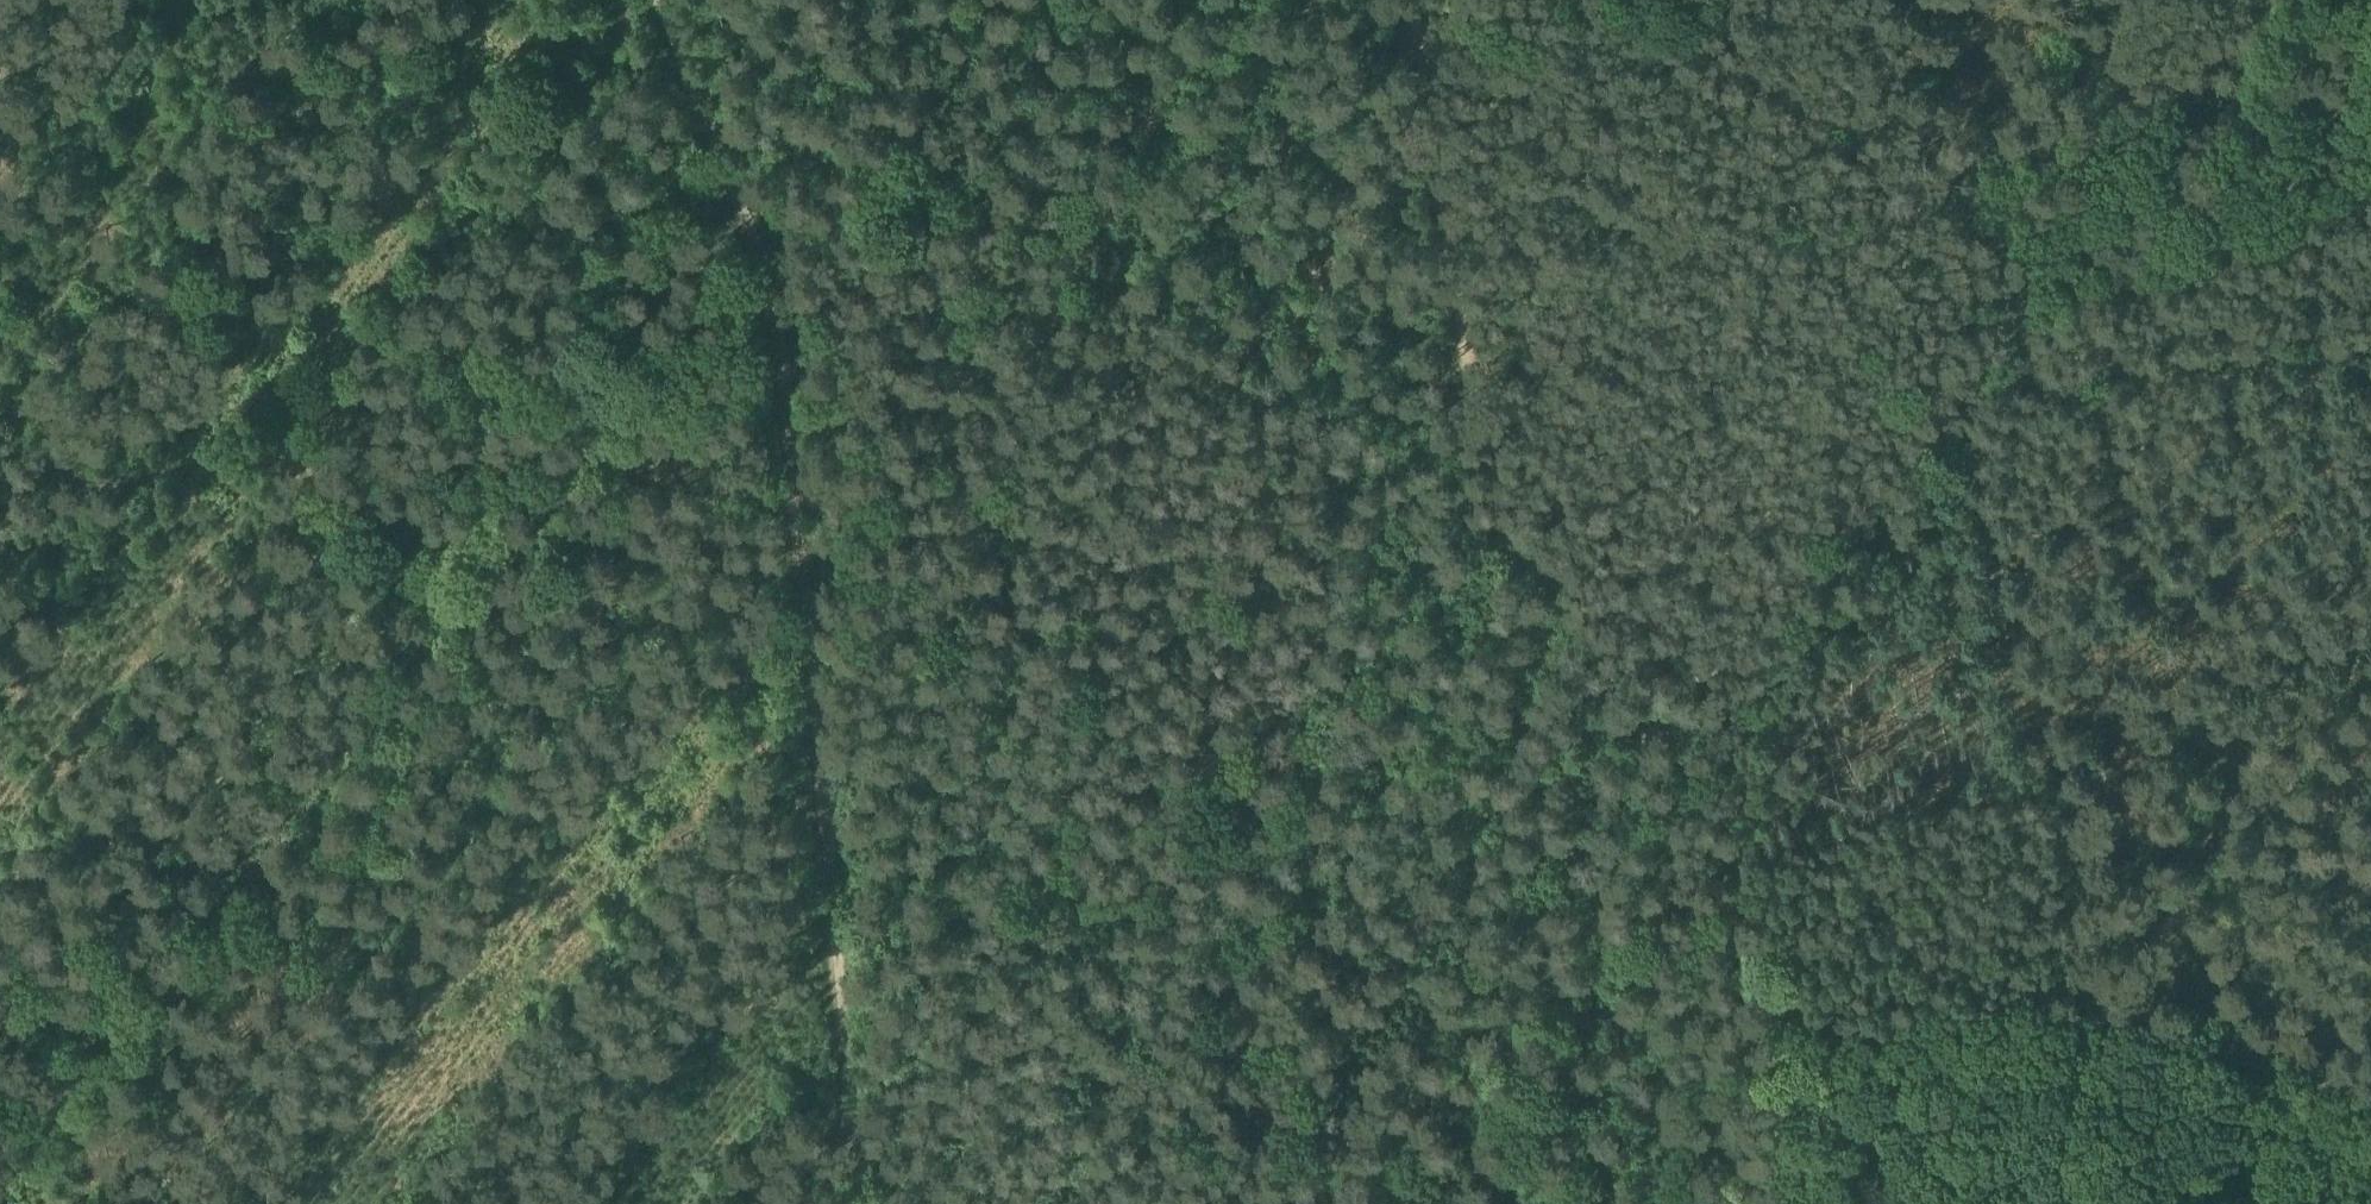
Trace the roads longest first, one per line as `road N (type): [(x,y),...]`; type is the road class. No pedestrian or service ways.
road 1 (track): [(1411,0),(1500,515),(1747,685)]
road 2 (track): [(1747,685),(1731,847),(1787,1203)]
road 3 (track): [(2006,374),(1978,376),(1935,399),(1747,685)]
road 4 (track): [(2370,330),(2006,374)]

